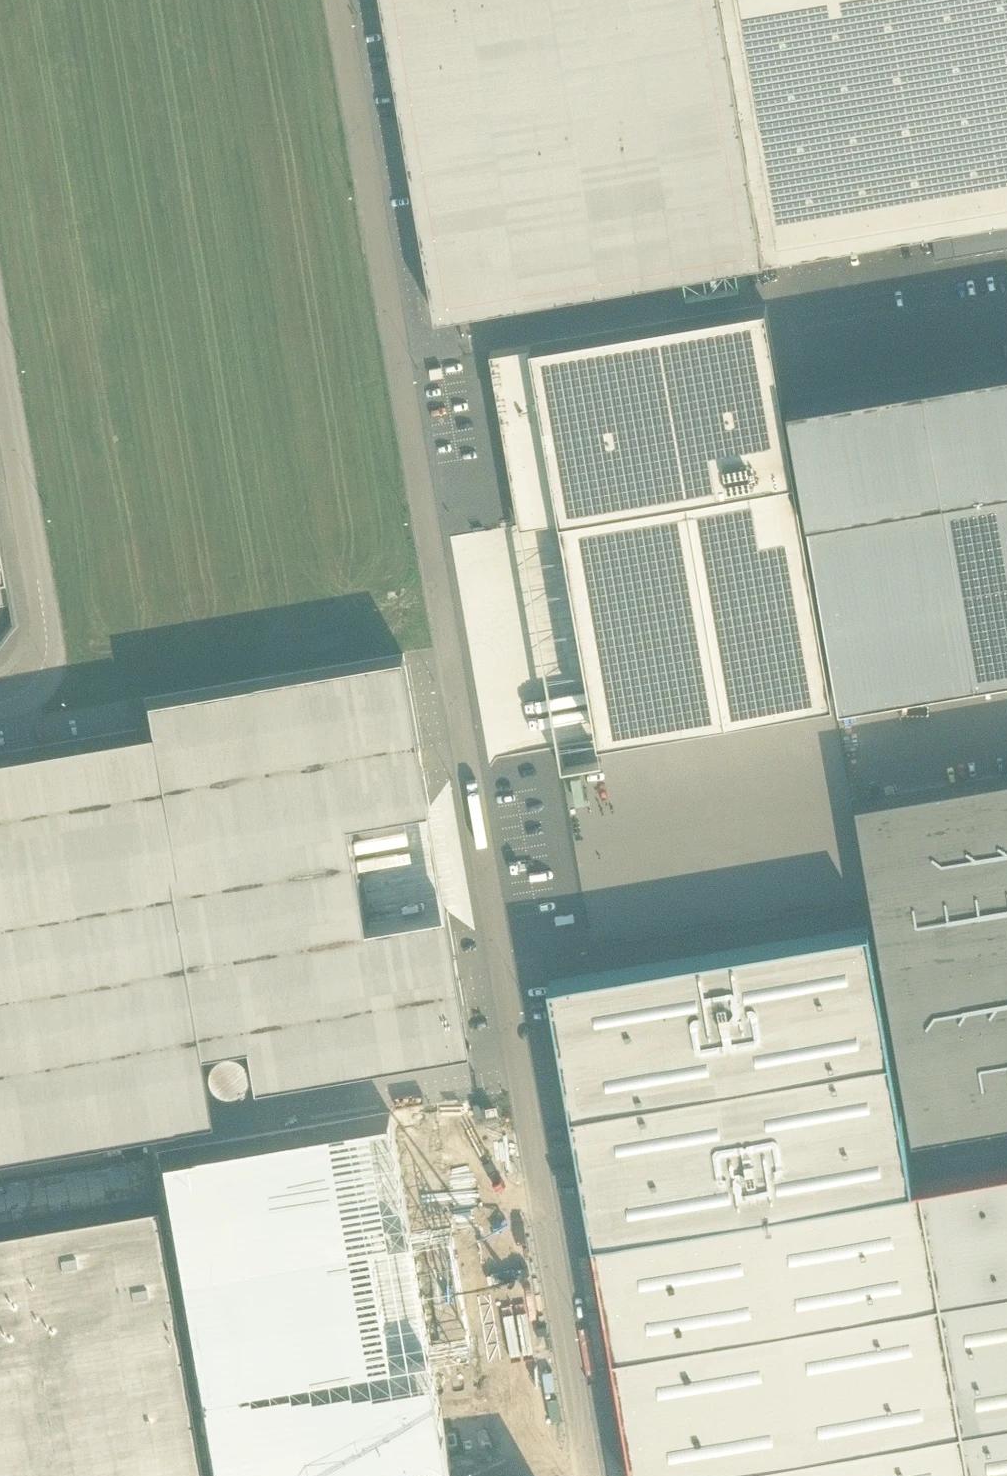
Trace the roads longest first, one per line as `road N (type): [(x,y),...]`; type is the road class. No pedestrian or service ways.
road 1 (unclassified): [(593,1475),(335,0)]
road 2 (unclassified): [(0,355),(45,614),(39,656),(0,701)]

